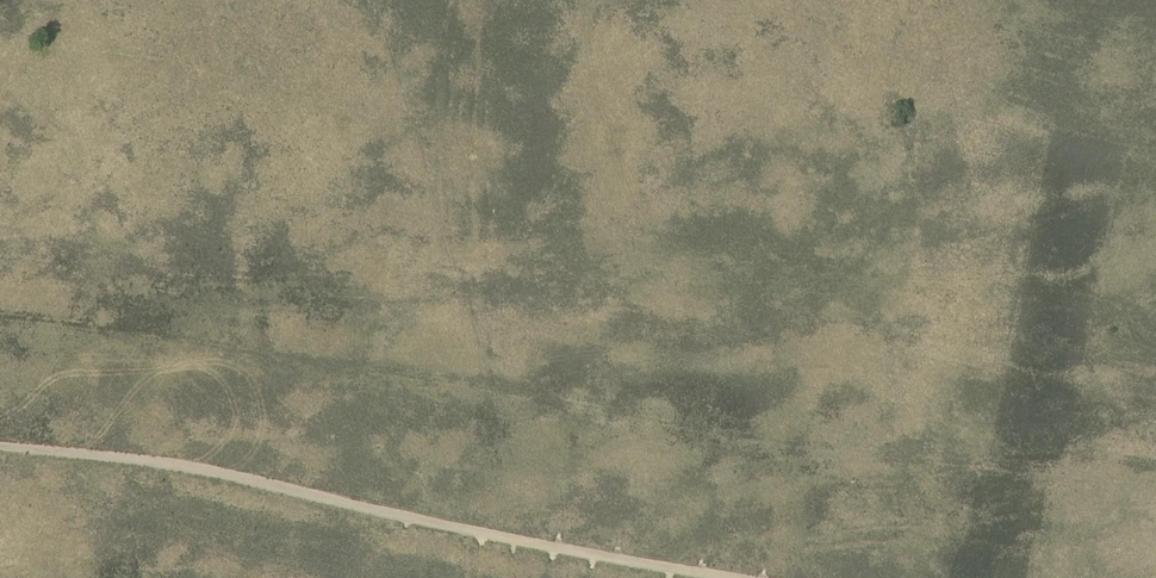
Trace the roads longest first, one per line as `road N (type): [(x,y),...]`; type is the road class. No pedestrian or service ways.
road 1 (track): [(0,447),(204,470),(468,531),(730,577)]

